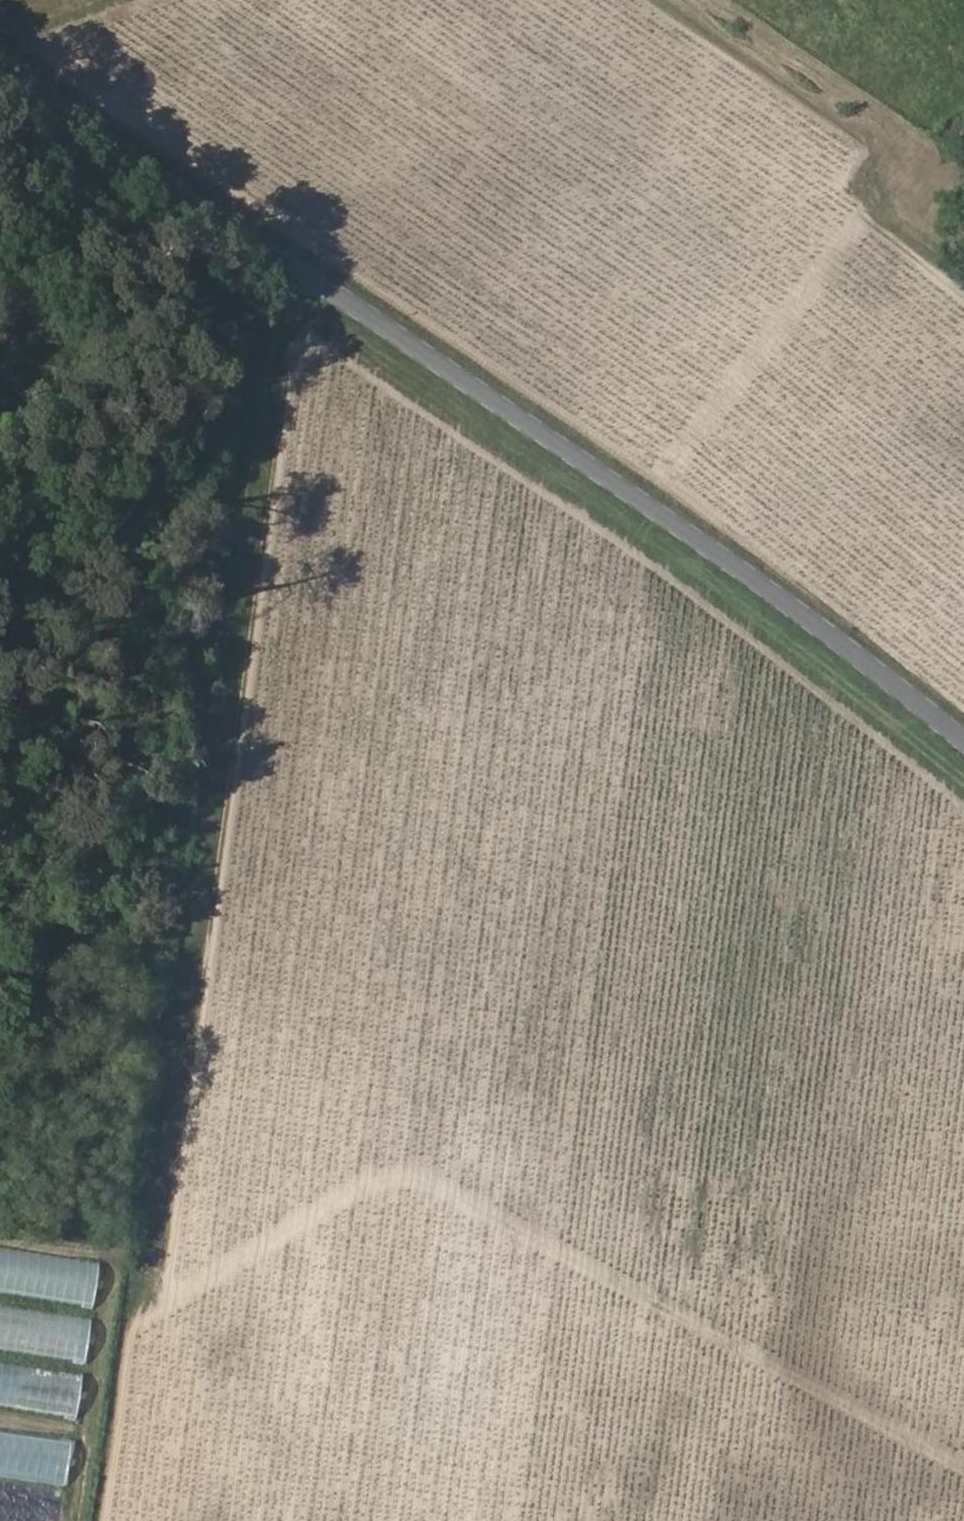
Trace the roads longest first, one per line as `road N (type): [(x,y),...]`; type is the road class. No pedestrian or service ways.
road 1 (residential): [(963,769),(0,35)]

